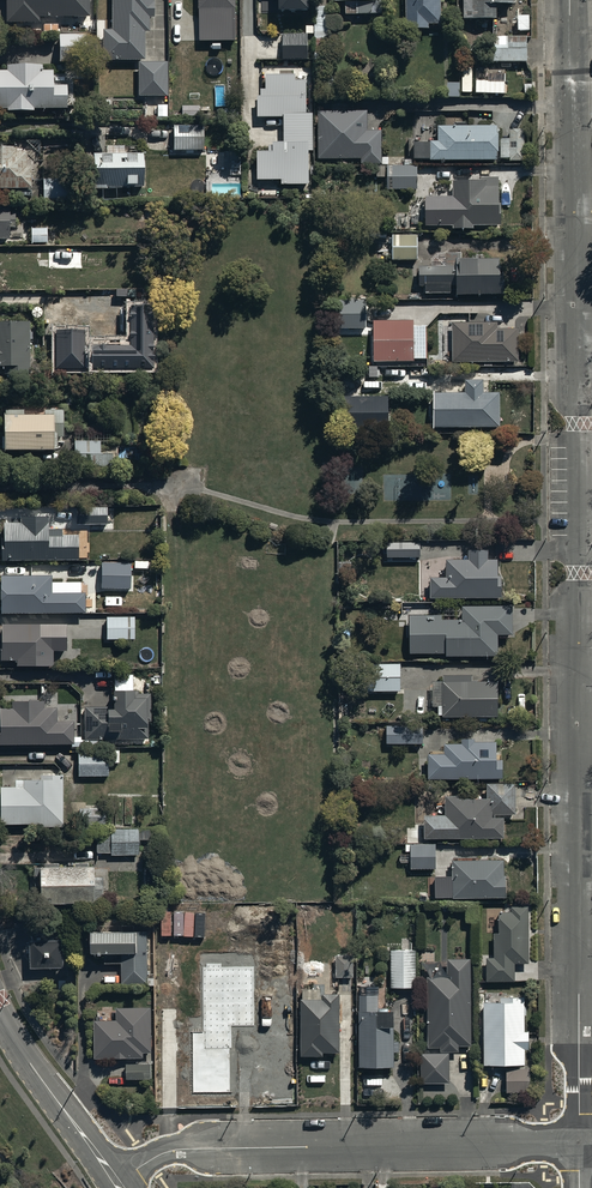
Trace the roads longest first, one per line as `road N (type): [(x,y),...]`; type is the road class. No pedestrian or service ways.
road 1 (residential): [(571,0),(579,1141)]
road 2 (residential): [(116,1182),(179,1149),(579,1141)]
road 3 (residential): [(0,1012),(116,1182)]
road 4 (track): [(0,488),(192,487)]

